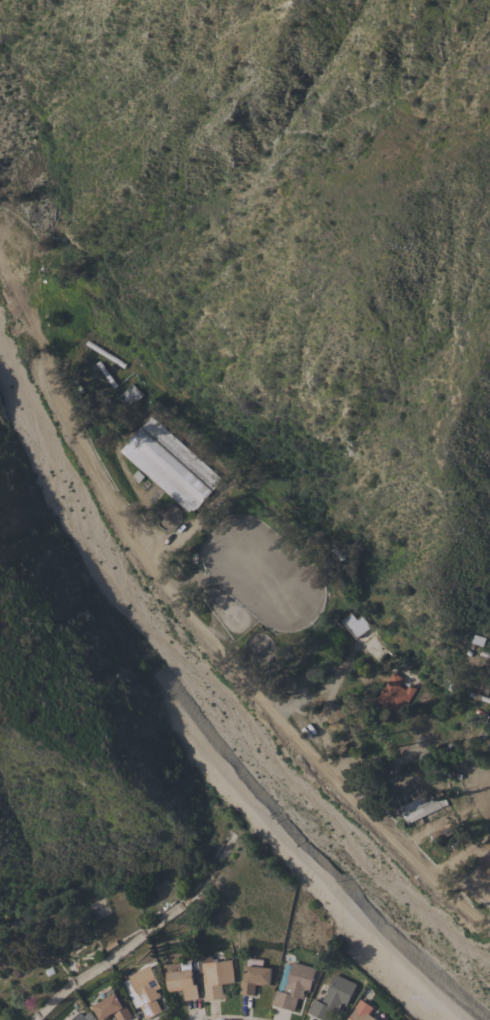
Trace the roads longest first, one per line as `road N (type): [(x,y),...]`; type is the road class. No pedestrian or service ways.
road 1 (track): [(489,928),(319,780),(216,660),(100,490),(0,284)]
road 2 (residential): [(234,836),(193,892),(72,979),(30,1019)]

